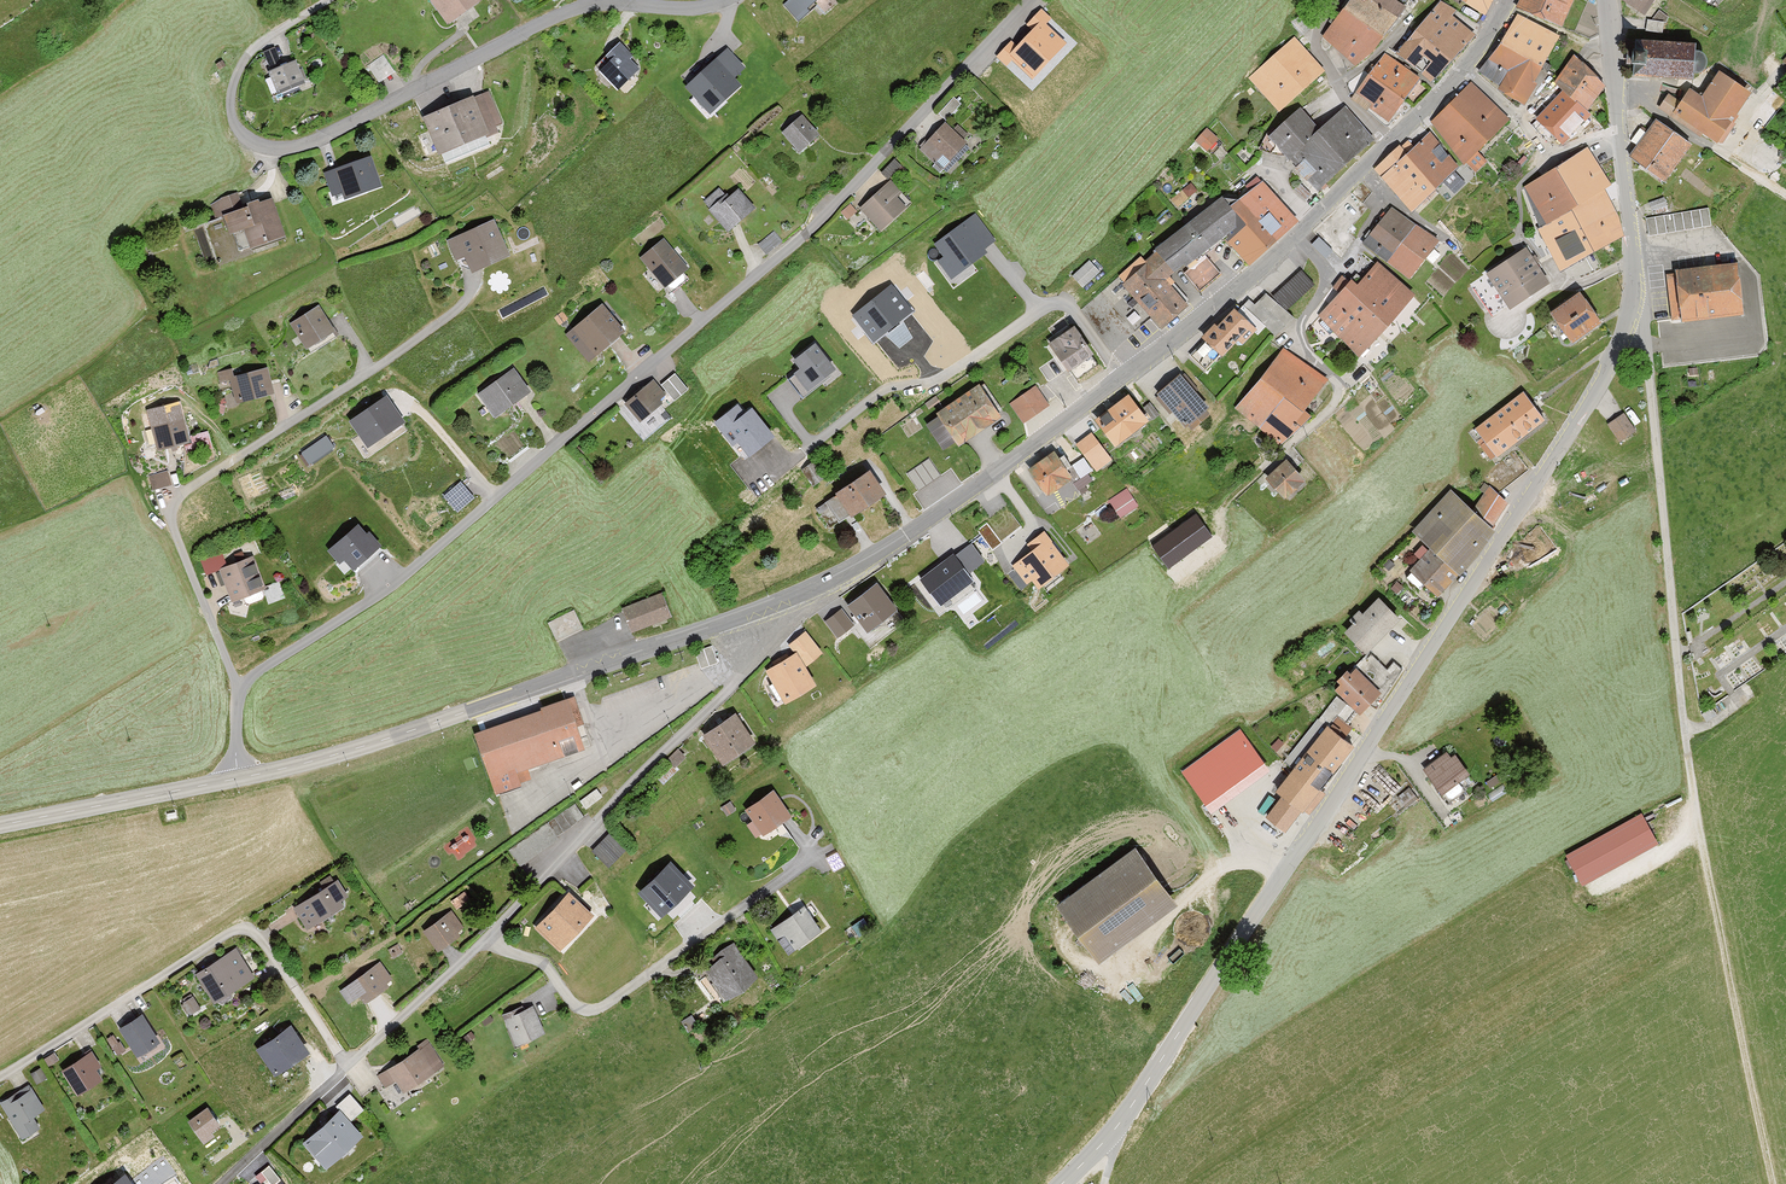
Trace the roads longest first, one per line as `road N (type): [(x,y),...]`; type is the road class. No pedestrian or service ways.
road 1 (tertiary): [(1620,125),(1633,298),(1610,364),(1129,1110),(1062,1183)]
road 2 (residential): [(1028,0),(797,243),(407,577),(238,689),(236,778)]
road 3 (residential): [(724,0),(698,9),(570,10),(306,144),(259,148),(236,128),(230,108),(239,70),(250,53),(330,0)]
road 4 (tertiary): [(816,586),(913,530),(1115,382),(1244,284),(1361,171)]
road 5 (residential): [(816,586),(729,690),(485,939)]
road 6 (residential): [(346,1068),(263,941),(238,930),(0,1077)]
road 7 (track): [(1686,736),(1772,1183)]
road 8 (residential): [(485,939),(539,961),(575,1008),(588,1012),(816,854)]
road 9 (tertiary): [(460,714),(816,586)]
road 10 (residential): [(1361,171),(1384,196),(1302,324),(1302,338),(1337,394),(1292,444)]
road 11 (tertiary): [(0,824),(236,778)]
road 12 (residential): [(1461,70),(1556,159),(1620,125)]
road 13 (residential): [(485,939),(346,1068)]
road 14 (tertiary): [(460,714),(284,768)]
road 15 (residential): [(1338,0),(1317,31),(1315,49),(1347,106),(1389,143)]
road 16 (residential): [(346,1068),(218,1183)]
road 17 (track): [(498,497),(413,402)]
road 18 (tertiary): [(1607,0),(1620,125)]

